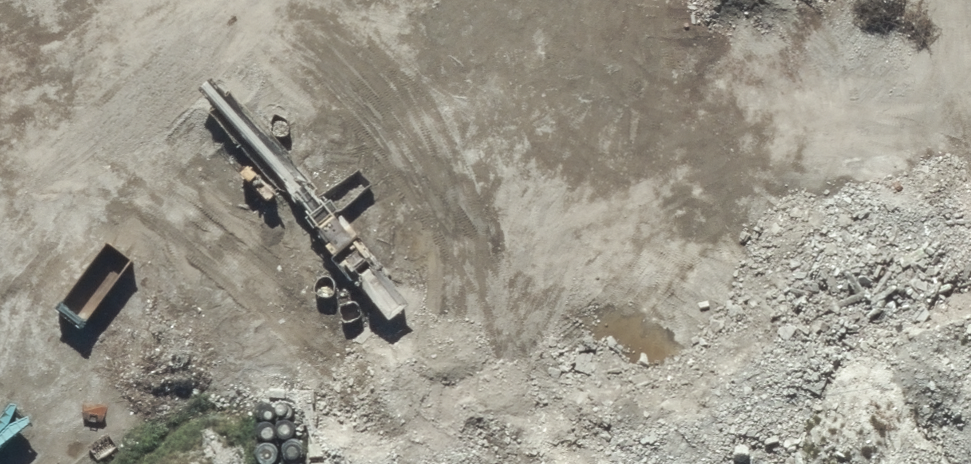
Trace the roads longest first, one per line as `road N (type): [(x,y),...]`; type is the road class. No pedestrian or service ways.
road 1 (track): [(42,463),(98,404),(242,340),(357,331),(519,364),(690,358),(785,317),(833,259),(856,109),(852,0)]
road 2 (track): [(357,331),(279,278),(190,166),(120,0)]
road 3 (track): [(833,259),(863,411),(894,463)]

